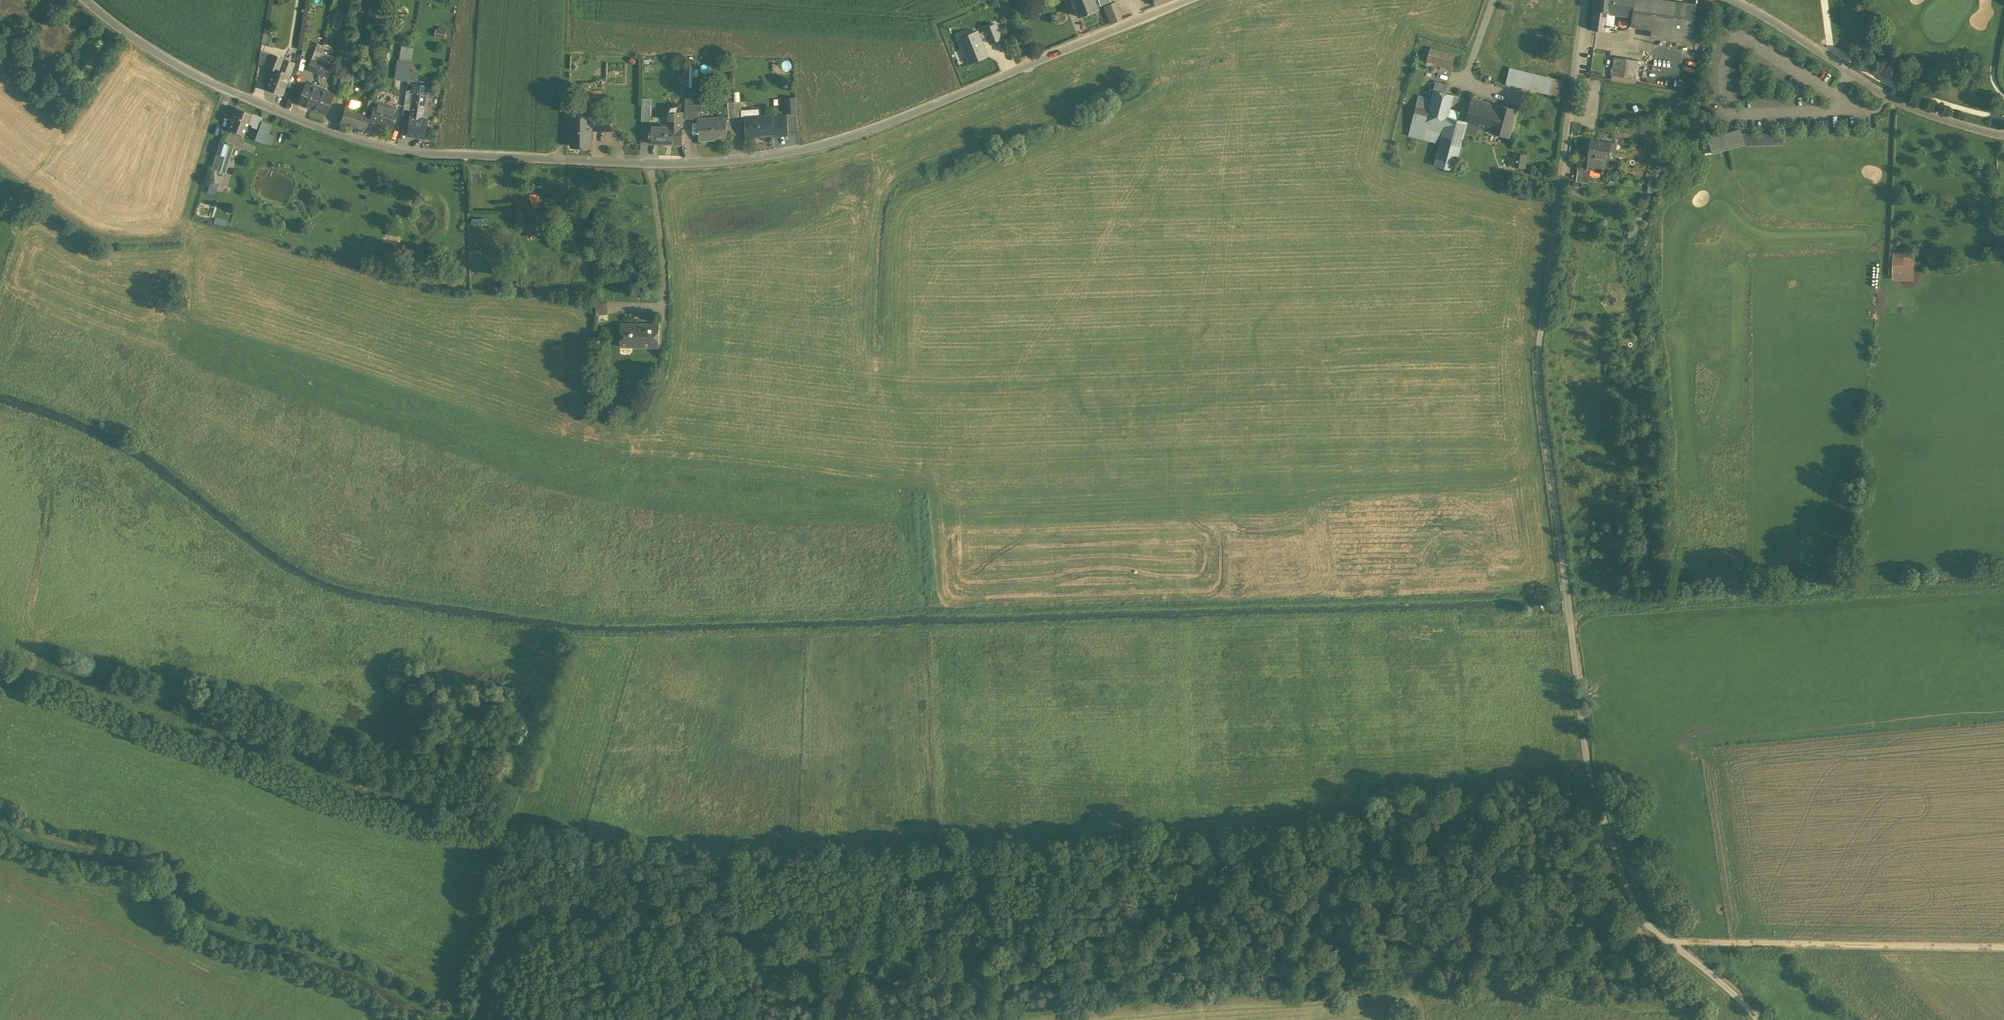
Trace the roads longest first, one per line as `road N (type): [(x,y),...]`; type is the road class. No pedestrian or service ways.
road 1 (unclassified): [(1187,0),(841,139),(750,157),(650,162),(379,145),(194,72),(87,0)]
road 2 (unclassified): [(1584,0),(1538,372),(1584,744),(1635,907),(1758,1019)]
road 3 (track): [(1656,930),(1619,943),(597,919)]
road 4 (track): [(0,815),(26,832),(155,865),(222,924),(338,960),(452,1019)]
road 5 (track): [(228,89),(179,238),(102,242),(0,166)]
road 6 (track): [(2003,947),(1671,942)]
road 7 (unclassified): [(2003,134),(1891,97),(1732,0)]
road 8 (track): [(552,685),(489,903),(494,914),(537,922)]
road 9 (track): [(477,1019),(497,966),(526,928),(597,919)]
road 10 (track): [(563,159),(571,0)]
road 11 (track): [(665,316),(650,162)]

